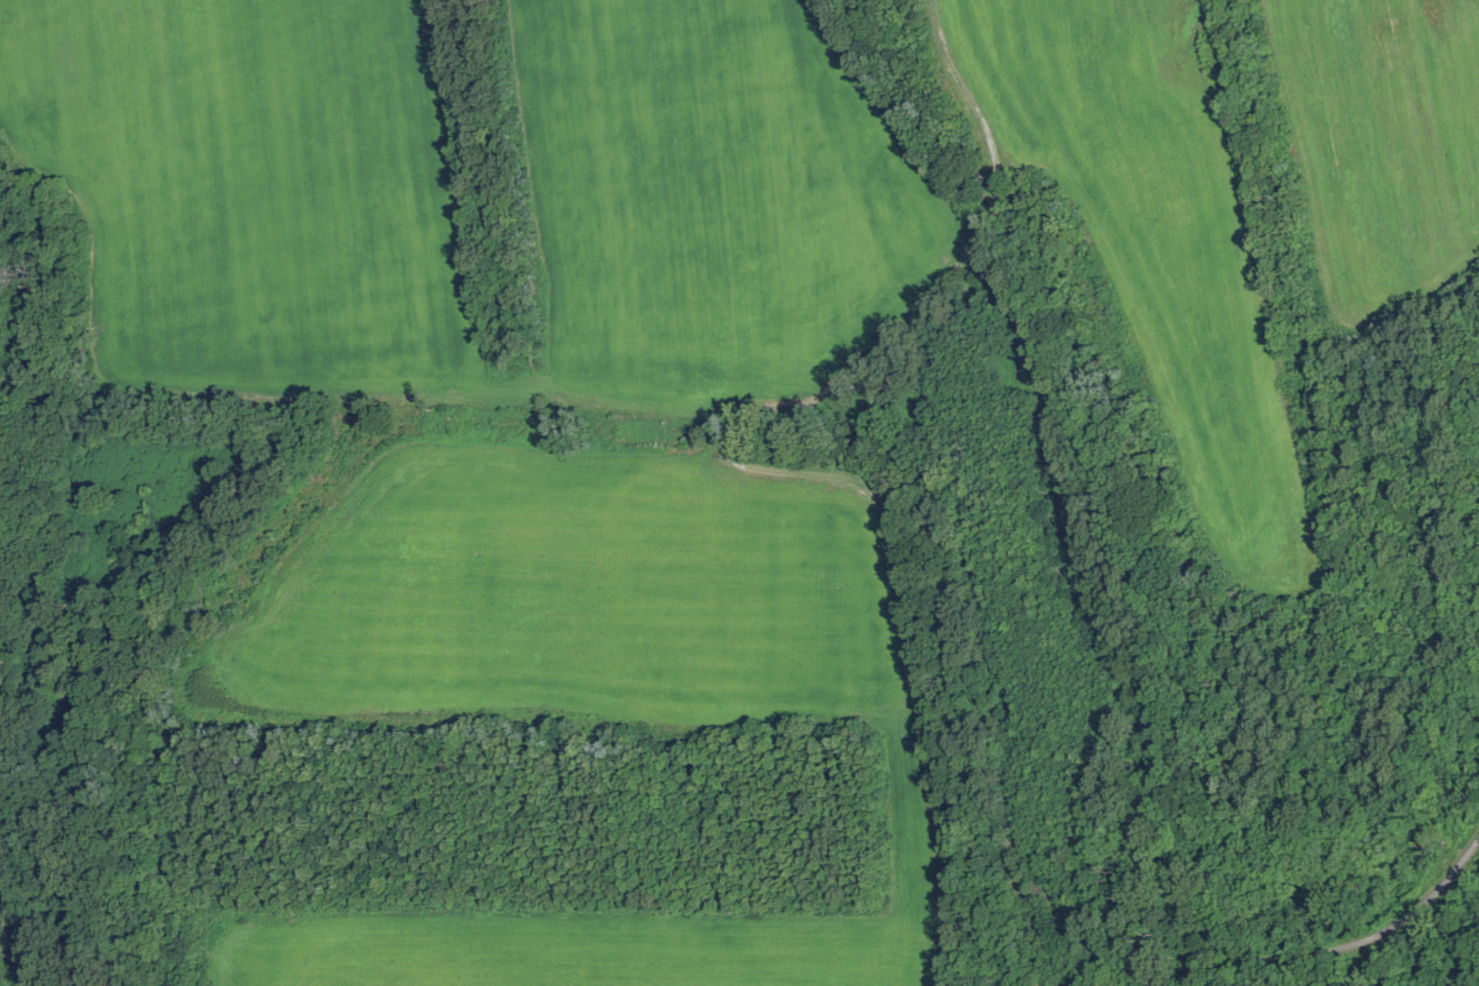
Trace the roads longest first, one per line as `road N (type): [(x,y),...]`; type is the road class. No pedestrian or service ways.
road 1 (residential): [(1167,985),(1226,965),(1390,935),(1431,909),(1478,851)]

